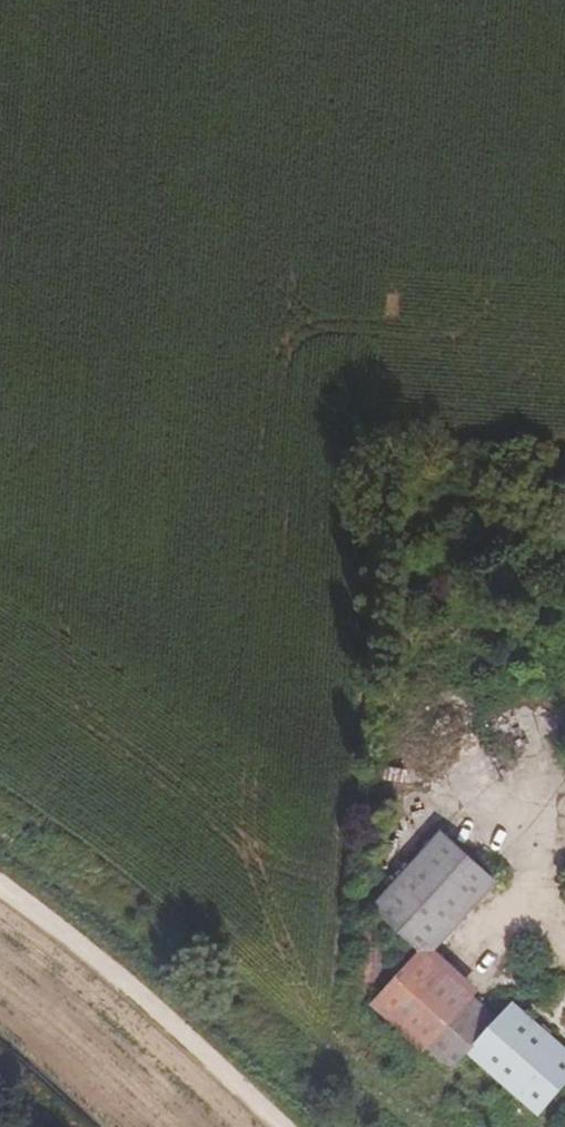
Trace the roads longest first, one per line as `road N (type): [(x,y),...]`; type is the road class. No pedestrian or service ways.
road 1 (track): [(288,1126),(225,1055),(0,874)]

